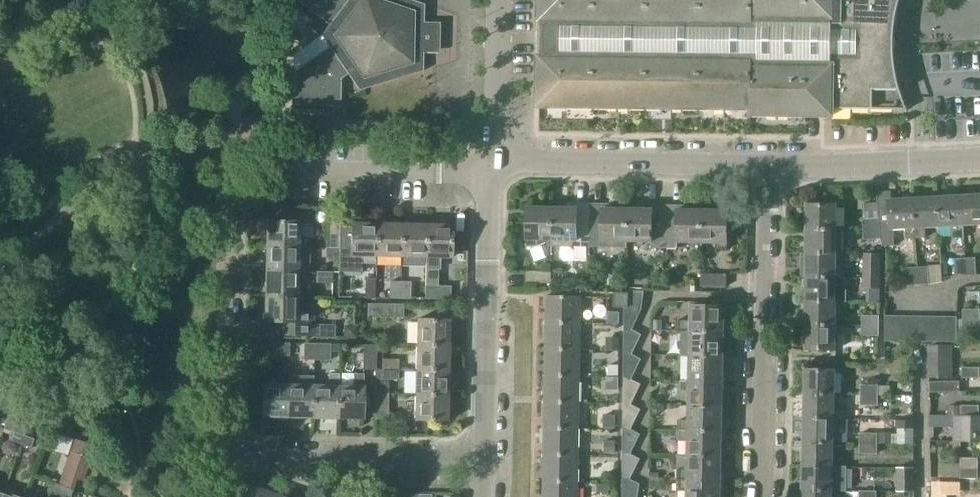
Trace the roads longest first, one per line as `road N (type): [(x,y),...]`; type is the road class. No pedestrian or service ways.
road 1 (residential): [(760,496),(768,165)]
road 2 (unclassified): [(487,450),(491,174)]
road 3 (unclassified): [(768,165),(498,157)]
road 4 (residential): [(487,450),(236,455)]
road 5 (residential): [(262,167),(491,174)]
road 6 (residential): [(236,455),(228,230)]
road 7 (unclassified): [(979,158),(768,165)]
road 8 (unclassified): [(498,157),(499,0)]

